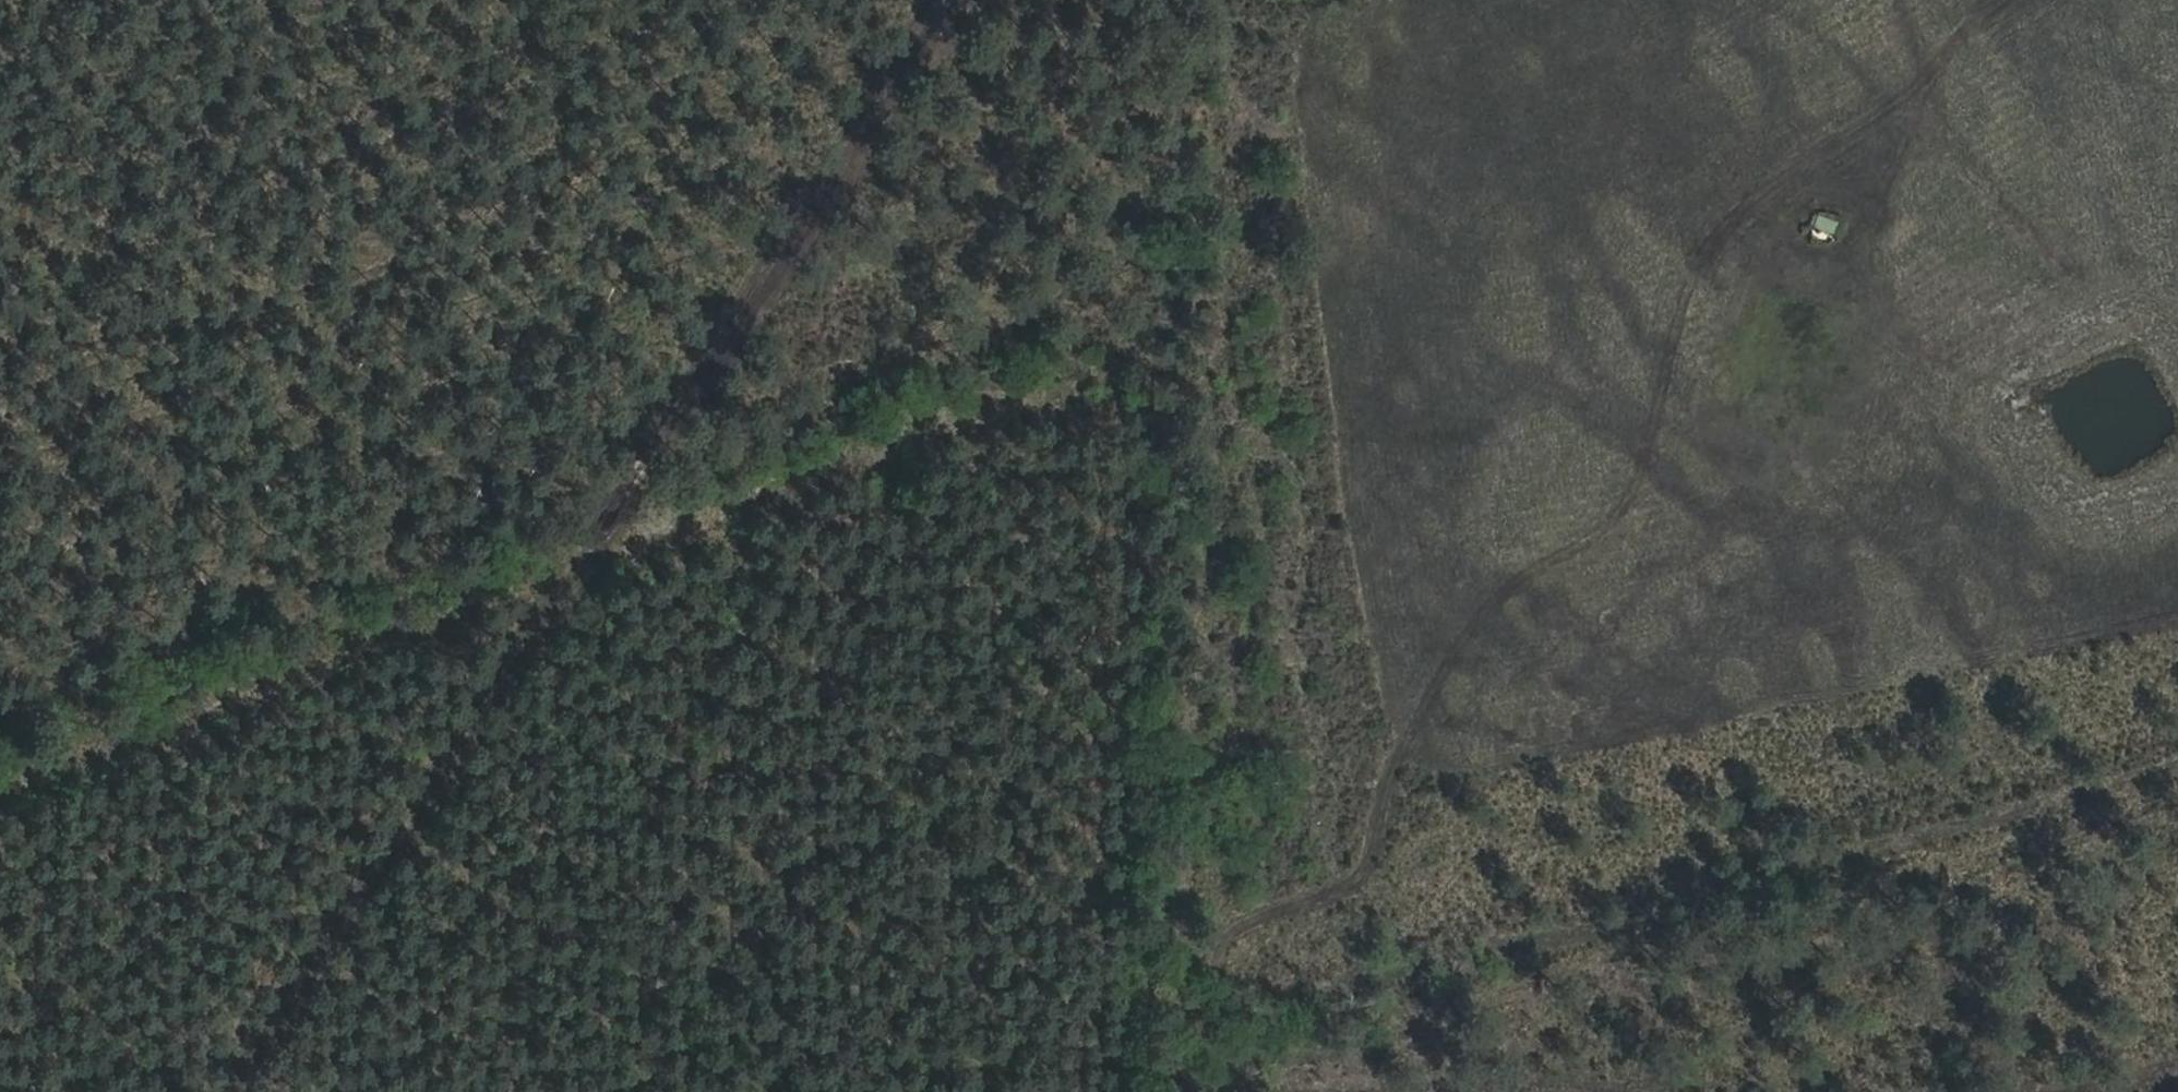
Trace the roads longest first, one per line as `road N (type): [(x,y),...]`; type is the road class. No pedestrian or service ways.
road 1 (track): [(229,1091),(963,0)]

